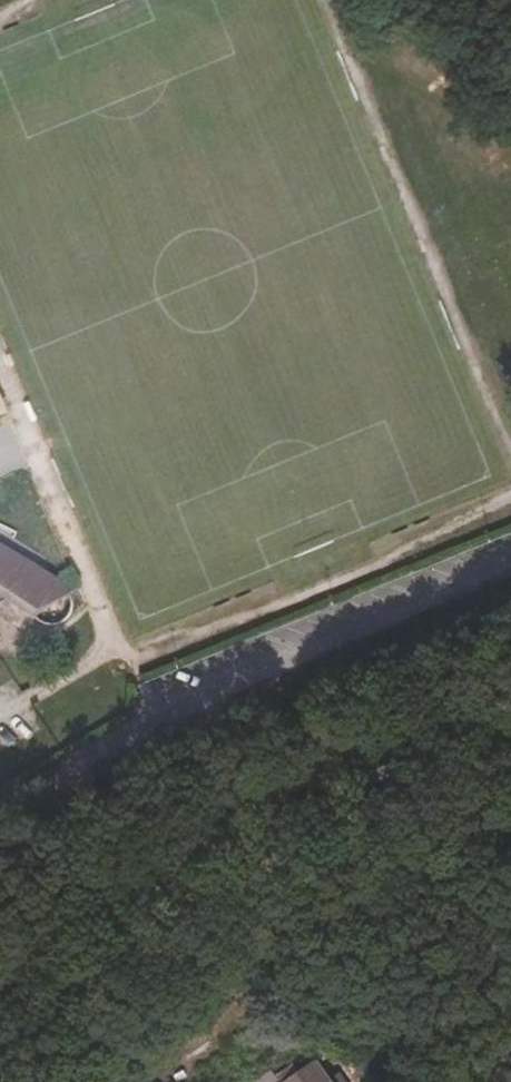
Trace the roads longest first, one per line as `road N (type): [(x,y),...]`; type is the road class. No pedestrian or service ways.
road 1 (unclassified): [(510,568),(215,687),(0,803)]
road 2 (track): [(510,854),(360,934),(168,1081)]

